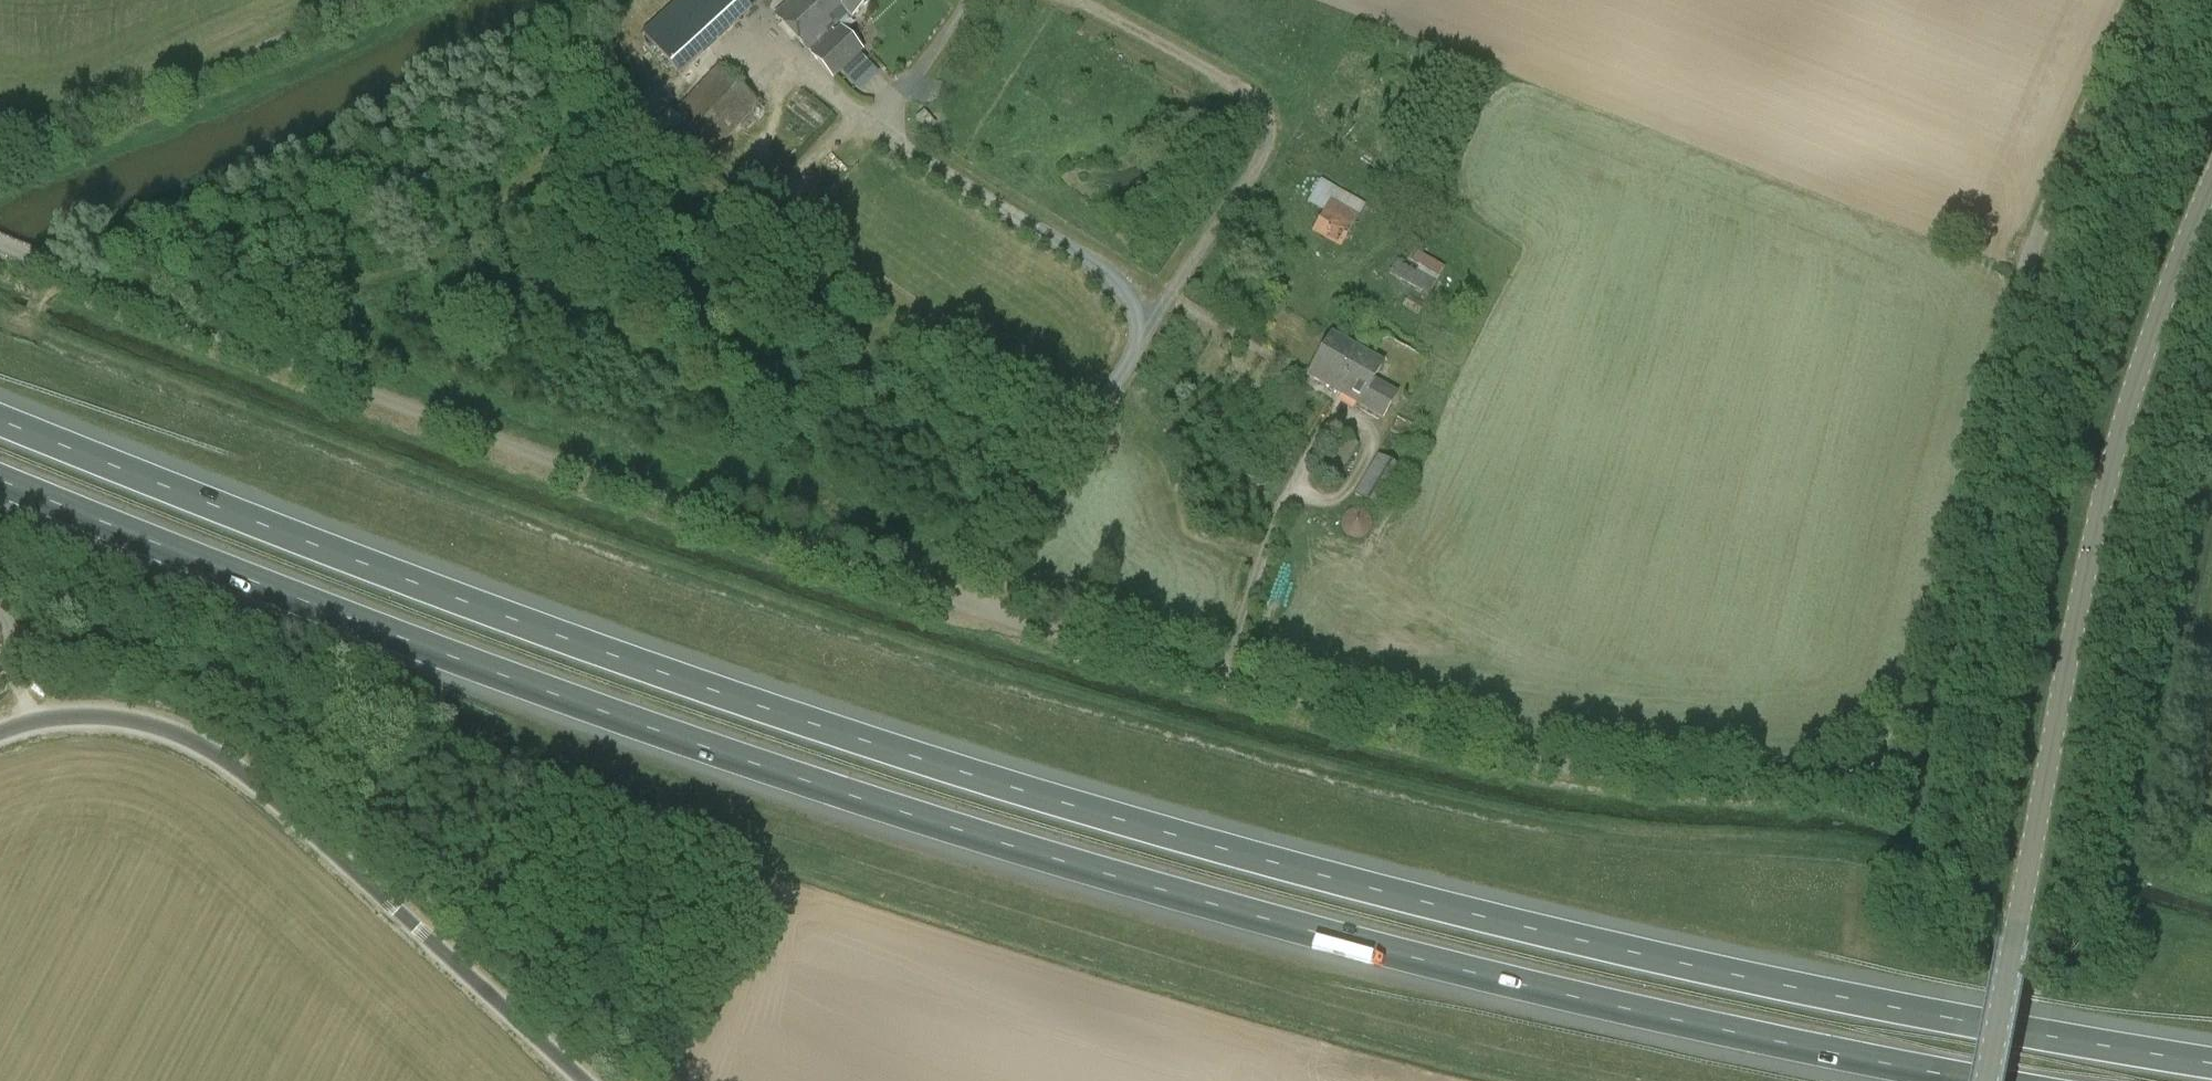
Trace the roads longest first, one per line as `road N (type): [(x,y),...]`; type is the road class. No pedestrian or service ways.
road 1 (motorway): [(2211,1060),(1713,971),(1328,881),(938,768),(417,588),(0,419)]
road 2 (motorway): [(0,480),(398,639),(918,820),(1310,929),(1983,1080)]
road 3 (unclassified): [(972,606),(1605,761),(1758,780),(1834,780),(1876,762),(1901,728),(2039,243),(2145,0)]
road 4 (unclassified): [(972,606),(378,391),(0,240)]
road 5 (unclassified): [(1989,1080),(2115,471),(2162,289),(2211,183)]
road 6 (unclassified): [(0,733),(92,716),(143,723),(244,772),(582,1080)]

